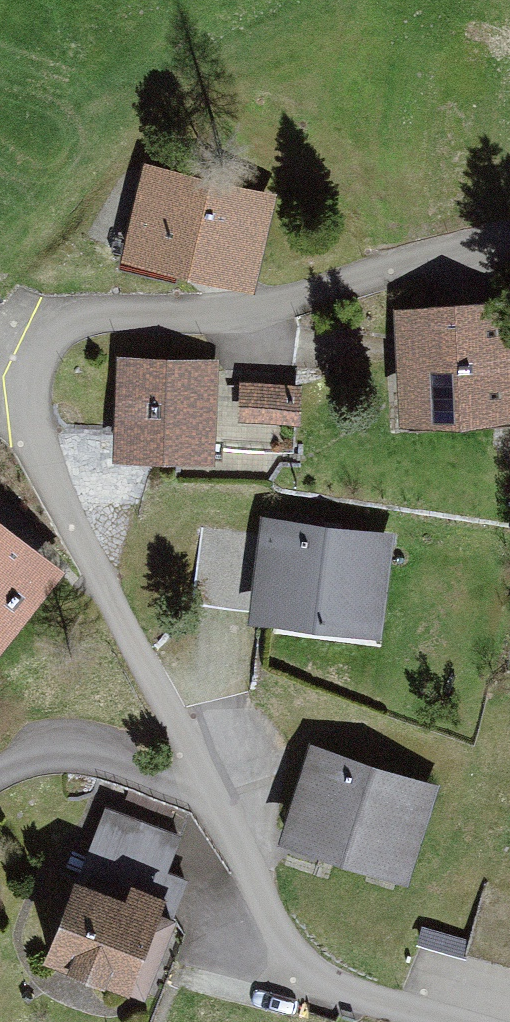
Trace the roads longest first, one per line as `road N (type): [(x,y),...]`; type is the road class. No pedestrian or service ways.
road 1 (residential): [(440,1021),(335,987),(313,974),(281,934),(56,492),(24,406),(25,364),(55,324),(236,316),(509,245)]

